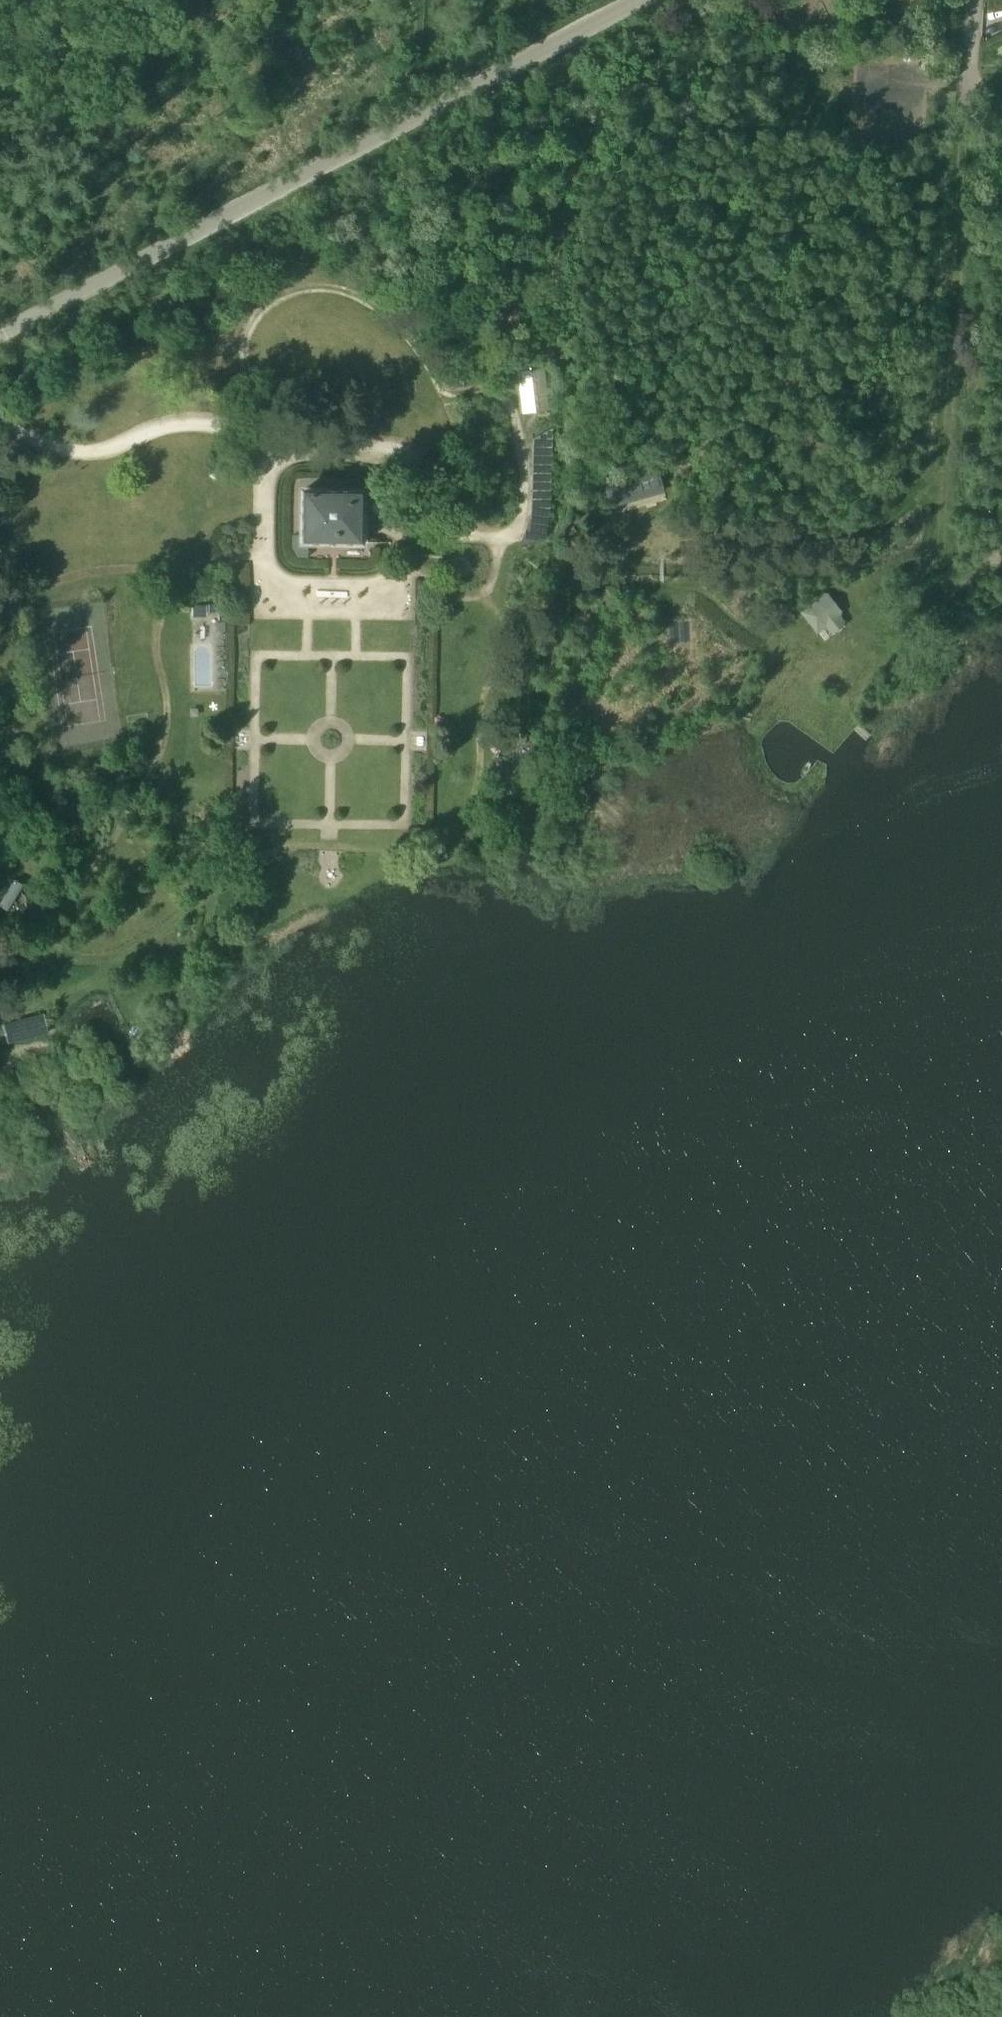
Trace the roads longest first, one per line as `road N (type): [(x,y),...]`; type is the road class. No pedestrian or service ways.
road 1 (residential): [(0,337),(645,0)]
road 2 (track): [(513,396),(450,390),(386,315),(351,294),(312,287),(274,300),(249,329),(244,354),(264,405),(261,442)]

